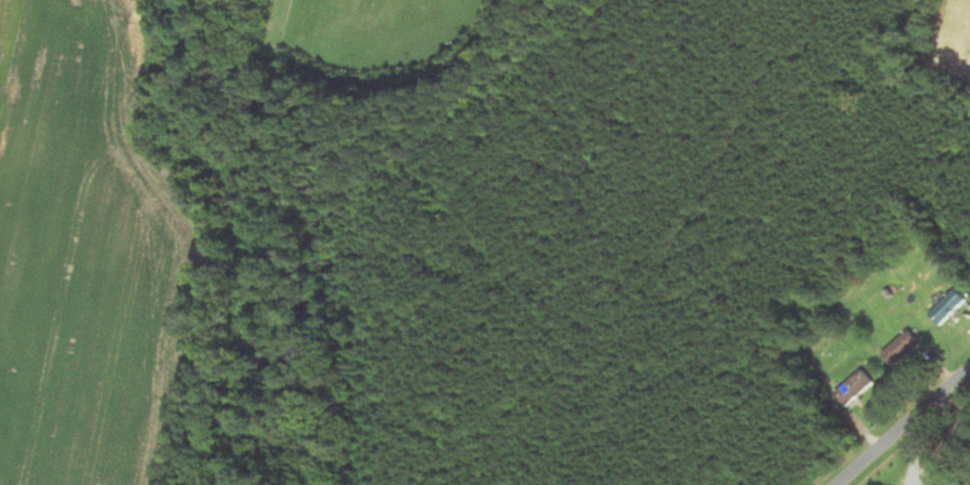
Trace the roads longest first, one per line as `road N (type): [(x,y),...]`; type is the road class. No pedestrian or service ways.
road 1 (residential): [(843,479),(969,363)]

